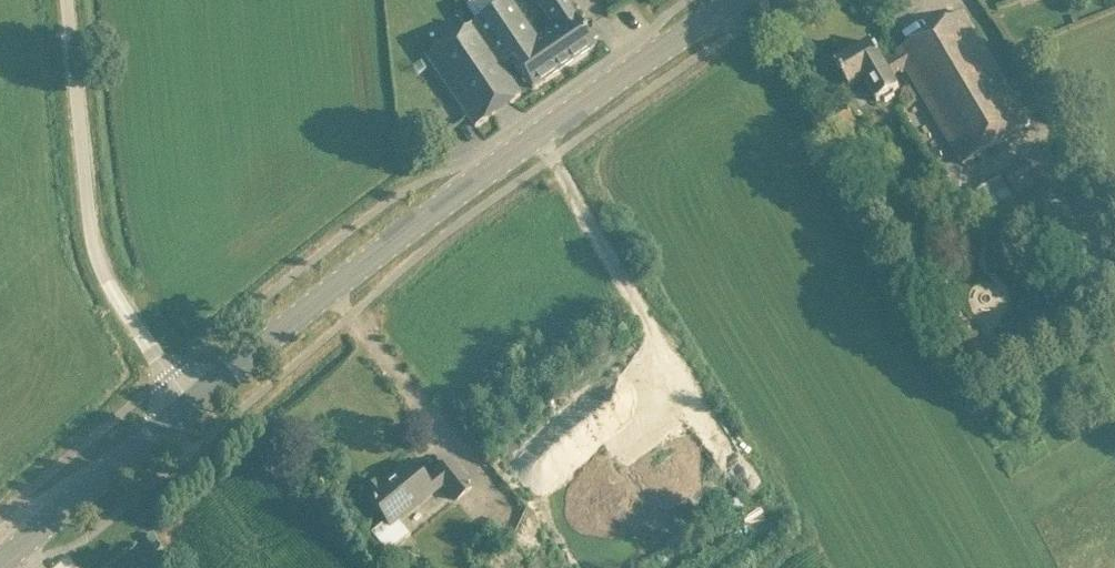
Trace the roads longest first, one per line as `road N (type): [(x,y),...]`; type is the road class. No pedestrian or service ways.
road 1 (tertiary): [(191,403),(478,178),(738,0)]
road 2 (unclassified): [(170,375),(108,289),(83,215),(69,0)]
road 3 (tertiary): [(0,563),(191,403)]

